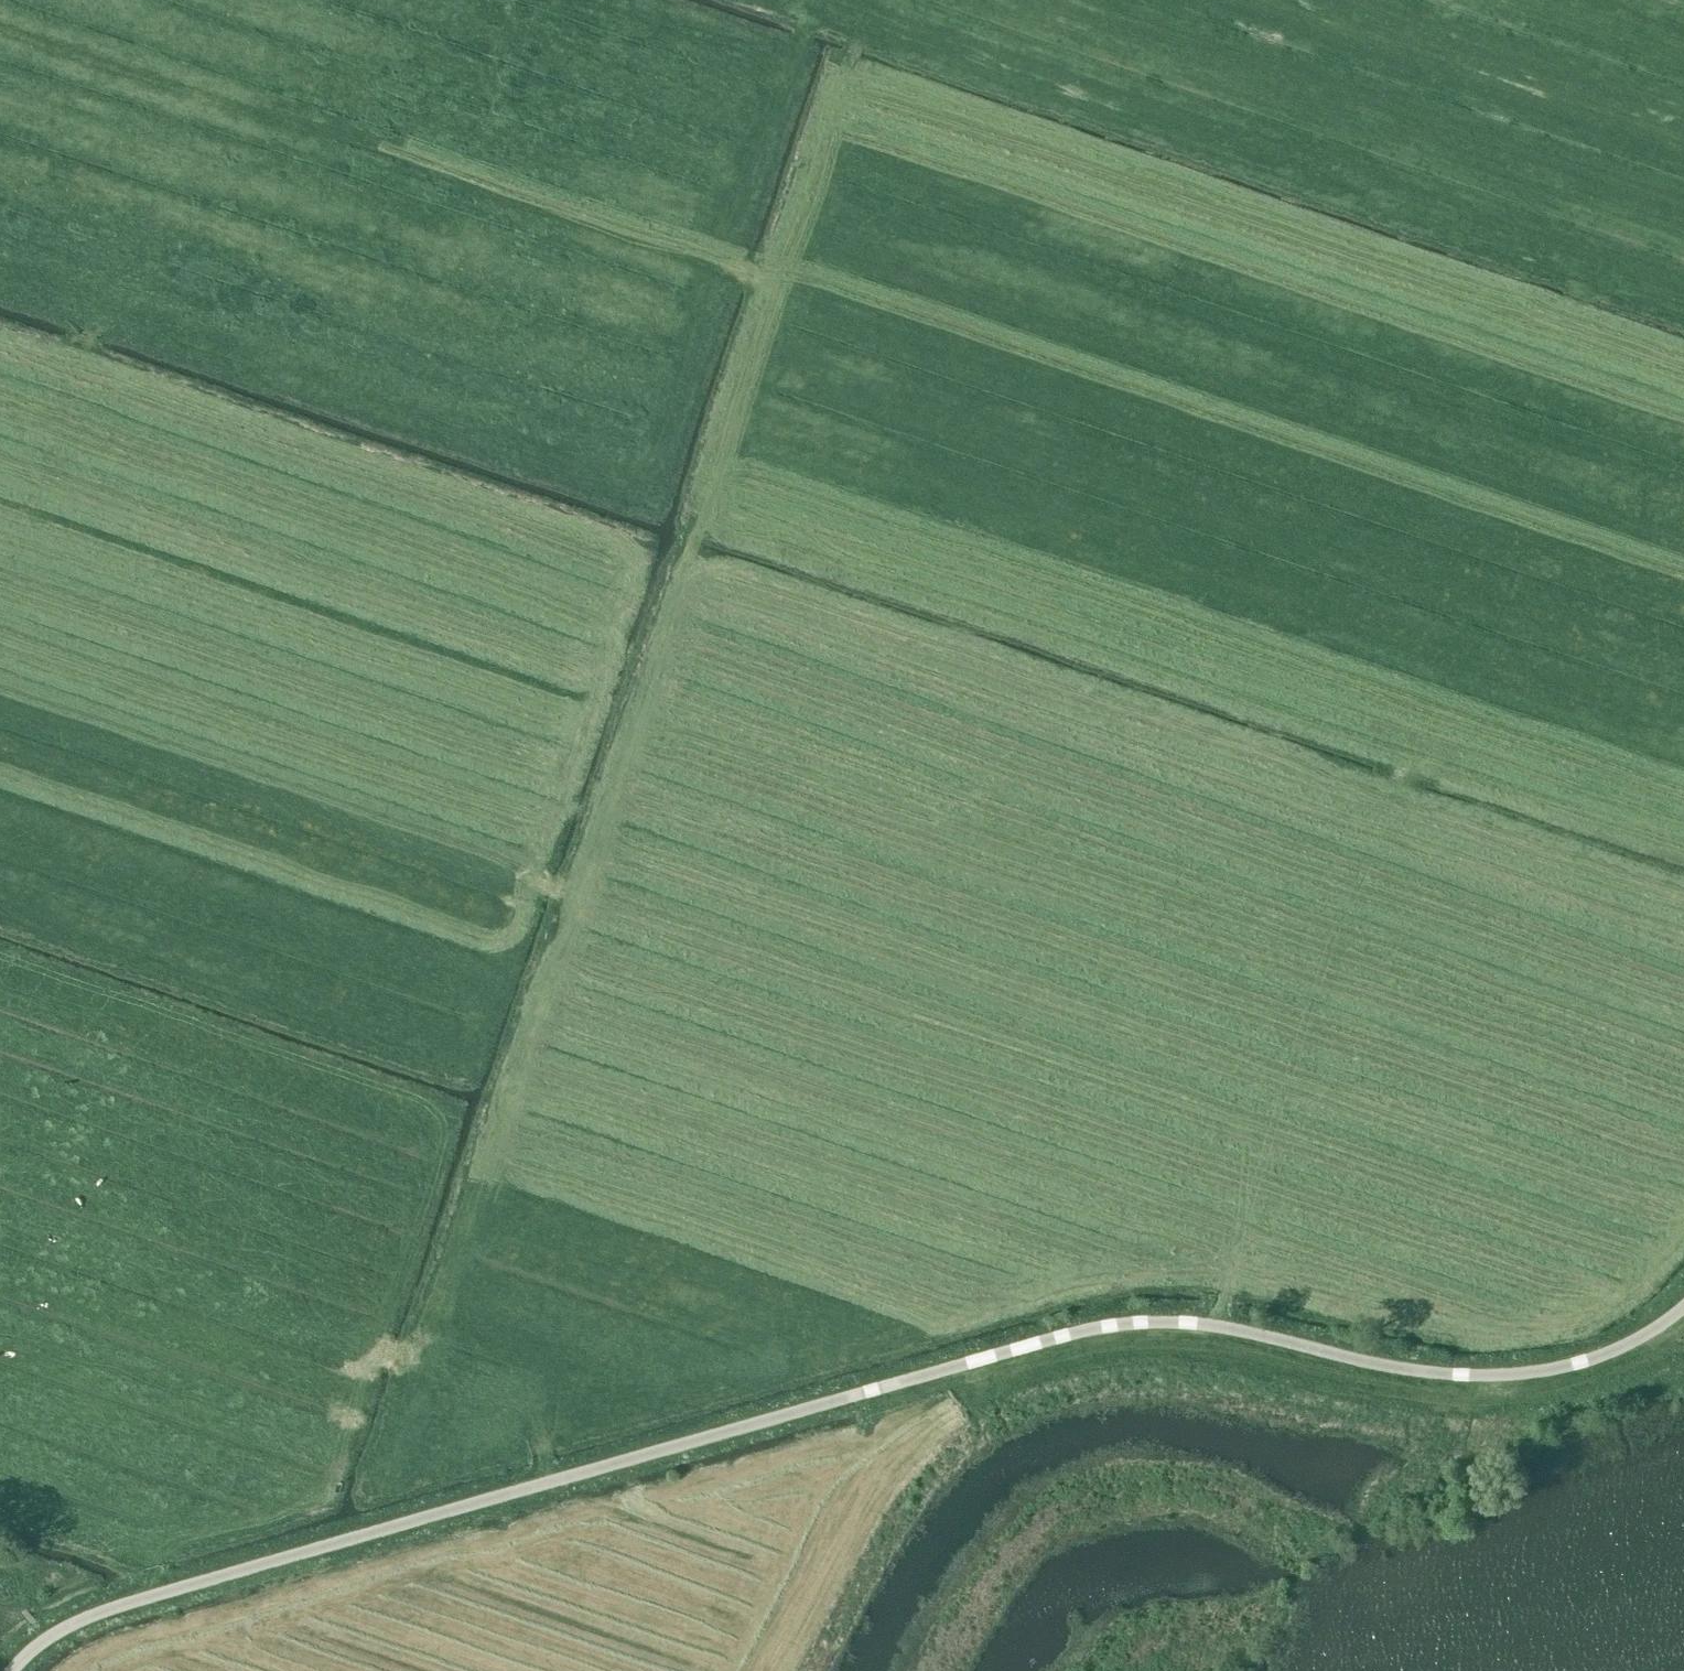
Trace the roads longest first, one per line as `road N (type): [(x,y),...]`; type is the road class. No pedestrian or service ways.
road 1 (unclassified): [(18,1670),(82,1620),(1106,1329),(1182,1319),(1419,1376),(1537,1377),(1618,1358),(1683,1315)]

